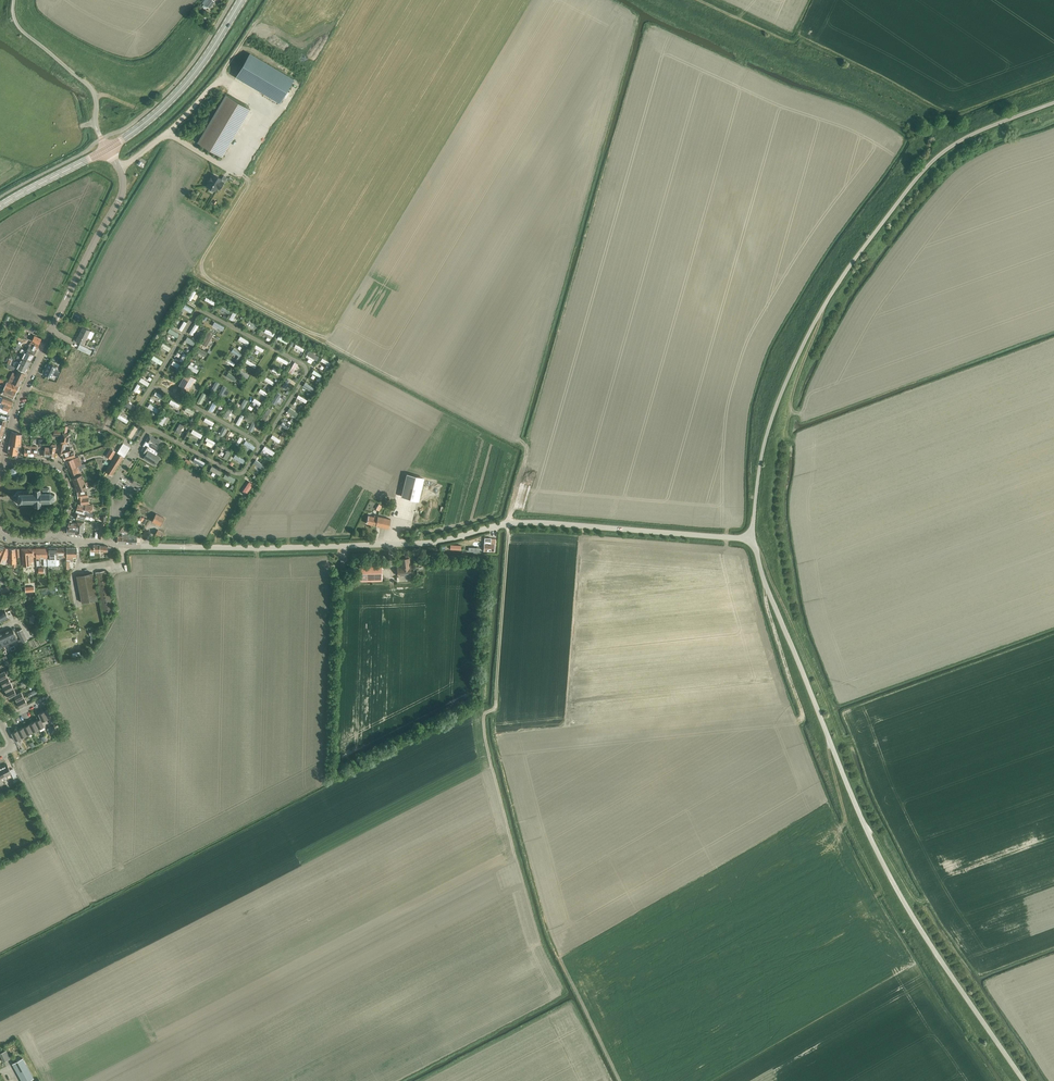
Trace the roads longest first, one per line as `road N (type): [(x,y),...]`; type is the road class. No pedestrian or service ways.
road 1 (unclassified): [(1032,1080),(899,889),(753,539)]
road 2 (unclassified): [(184,547),(430,542),(509,522),(753,539)]
road 3 (unclassified): [(753,539),(768,428),(844,274),(930,163),(974,132),(1053,104)]
road 4 (track): [(1053,73),(950,110),(800,35),(791,43),(704,0)]
road 5 (residential): [(3,463),(18,402),(118,201)]
road 6 (secondary): [(107,149),(172,98),(242,0)]
road 7 (unclassified): [(107,149),(88,83),(10,26),(9,0)]
road 8 (residential): [(3,463),(44,461),(64,472),(72,499),(56,534)]
road 9 (secondary): [(0,206),(107,149)]

